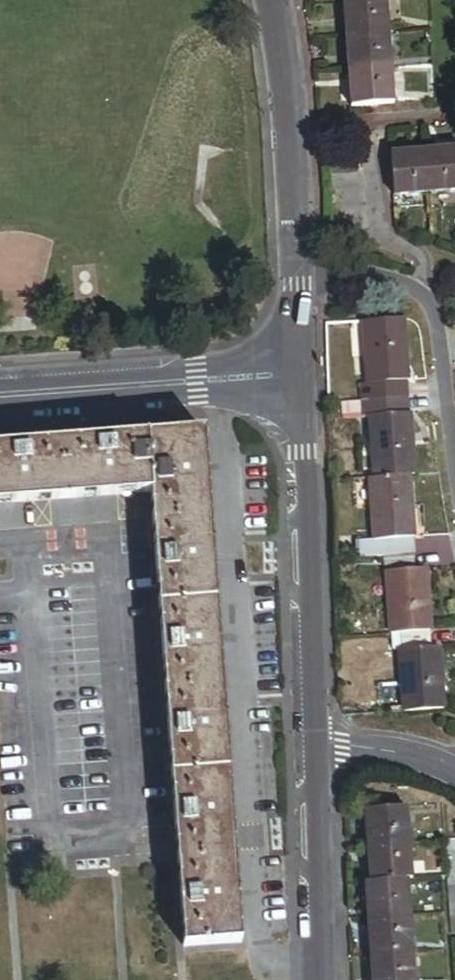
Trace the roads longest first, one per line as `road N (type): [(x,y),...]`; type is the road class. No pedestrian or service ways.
road 1 (residential): [(268,0),(290,128),(299,374)]
road 2 (residential): [(299,374),(314,749)]
road 3 (residential): [(0,397),(299,374)]
road 4 (residential): [(314,749),(322,979)]
road 5 (residential): [(454,773),(380,749),(314,749)]

